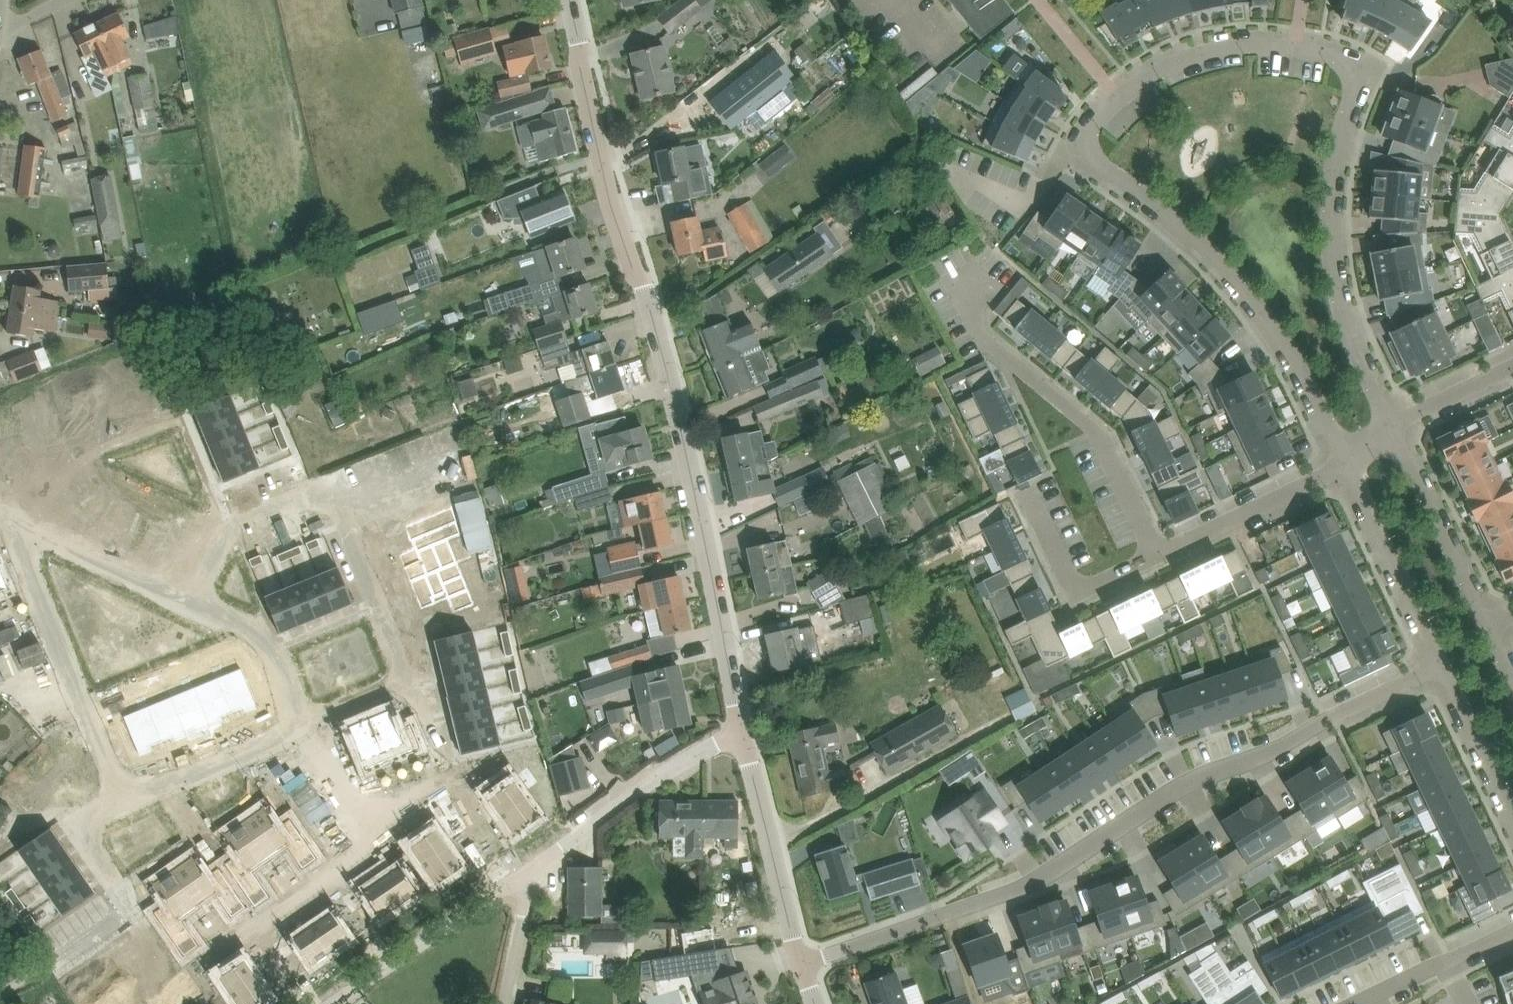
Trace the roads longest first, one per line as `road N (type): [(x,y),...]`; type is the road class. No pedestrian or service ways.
road 1 (residential): [(1386,429),(1336,311),(1329,271),(1331,151),(1356,81),(1346,65),(1292,50),(1222,51),(1187,60),(1118,96),(1090,129),(1086,162),(1158,205),(1215,256),(1255,303),(1344,465)]
road 2 (tertiary): [(742,729),(686,449),(607,190),(570,0)]
road 3 (residential): [(801,964),(1012,891),(1185,784),(1272,752),(1443,665)]
road 4 (residential): [(304,730),(409,681),(331,489),(227,532)]
road 5 (residential): [(976,301),(980,334),(1103,441),(1159,555)]
road 6 (residential): [(125,804),(15,525)]
road 7 (unclassified): [(742,729),(657,776),(530,871)]
road 8 (unclassified): [(530,871),(326,1003)]
road 9 (tertiary): [(801,964),(742,729)]
road 10 (residential): [(1484,630),(1386,429)]
road 11 (residential): [(1344,465),(1443,665)]
road 12 (residential): [(1159,555),(1075,594),(1024,488)]
road 13 (residential): [(1159,555),(1344,465)]
road 14 (residential): [(304,730),(125,804)]
road 15 (residential): [(15,525),(189,602)]
road 16 (residential): [(189,602),(267,650),(304,730)]
road 17 (residential): [(1358,1003),(1512,929)]
road 18 (residential): [(1443,665),(1512,812)]
road 19 (residential): [(1386,429),(1512,366)]
road 20 (unclassified): [(502,1003),(530,871)]
road 21 (residential): [(227,532),(179,416)]

